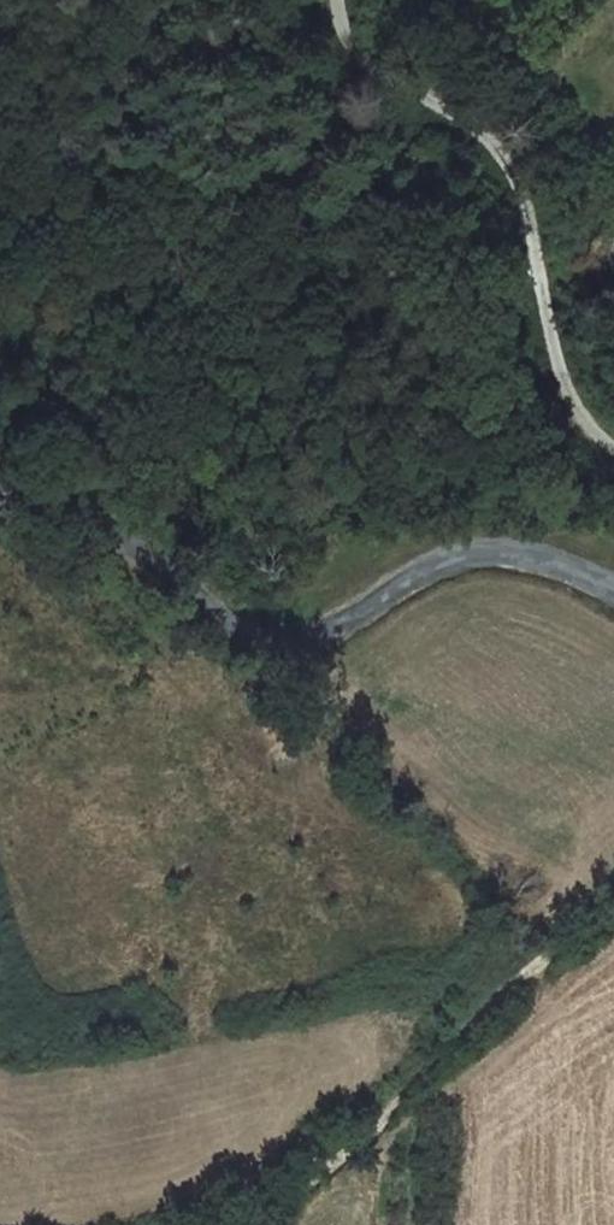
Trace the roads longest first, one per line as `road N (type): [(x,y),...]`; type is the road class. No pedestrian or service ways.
road 1 (unclassified): [(613,588),(536,556),(456,557),(330,627),(257,627),(0,503)]
road 2 (track): [(256,1224),(613,911)]

